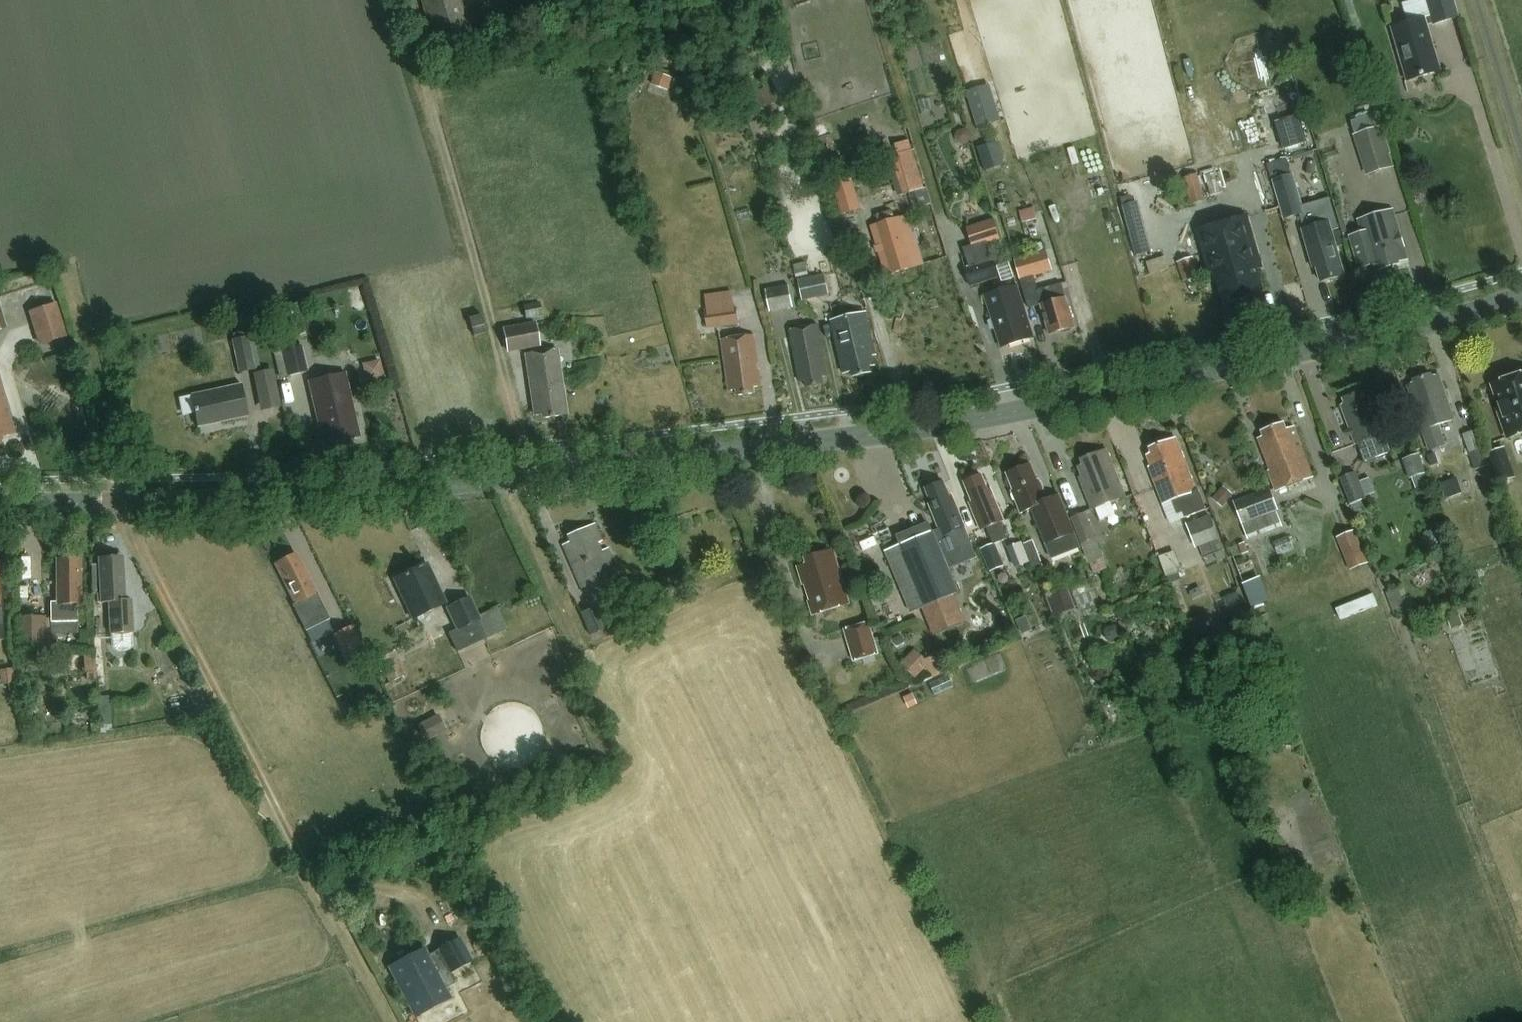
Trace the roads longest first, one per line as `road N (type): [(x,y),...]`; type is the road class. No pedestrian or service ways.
road 1 (secondary): [(0,505),(250,501),(632,471),(966,427),(1369,347),(1521,303)]

